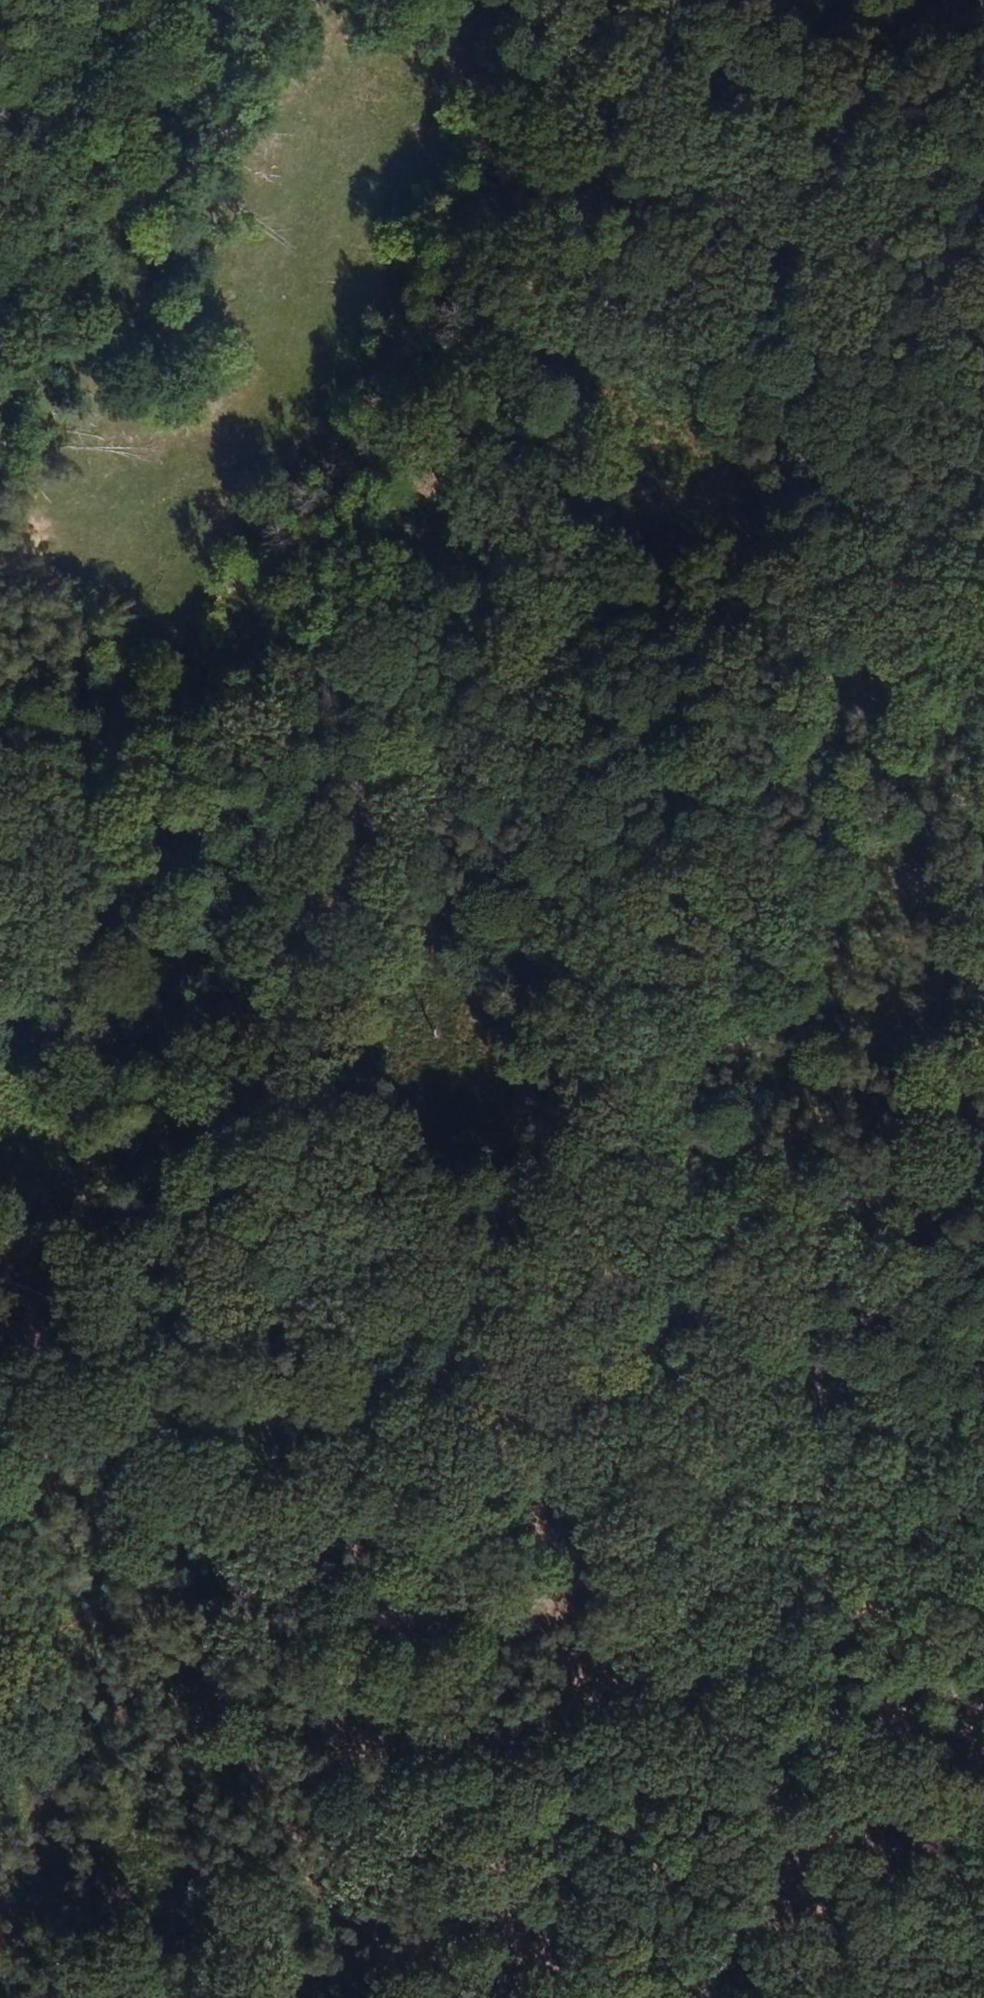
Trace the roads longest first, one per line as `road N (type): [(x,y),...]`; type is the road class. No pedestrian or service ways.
road 1 (track): [(828,1997),(983,1788)]

